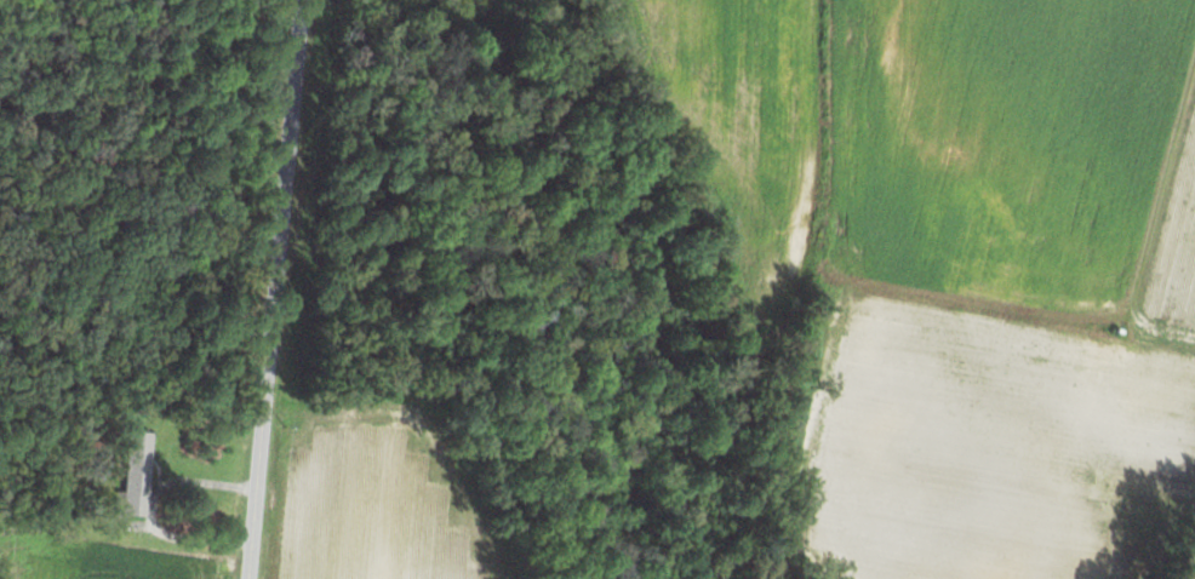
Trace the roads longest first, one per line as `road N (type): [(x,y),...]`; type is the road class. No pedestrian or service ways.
road 1 (residential): [(247,578),(299,0)]

